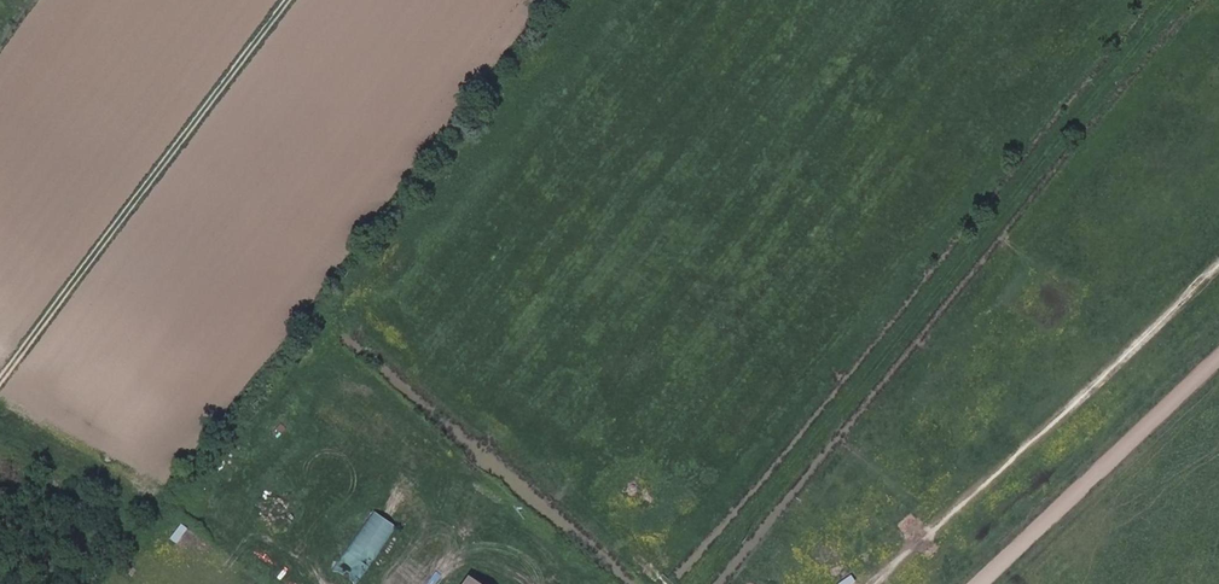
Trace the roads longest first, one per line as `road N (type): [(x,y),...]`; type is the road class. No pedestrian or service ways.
road 1 (unclassified): [(1218,354),(976,583)]

